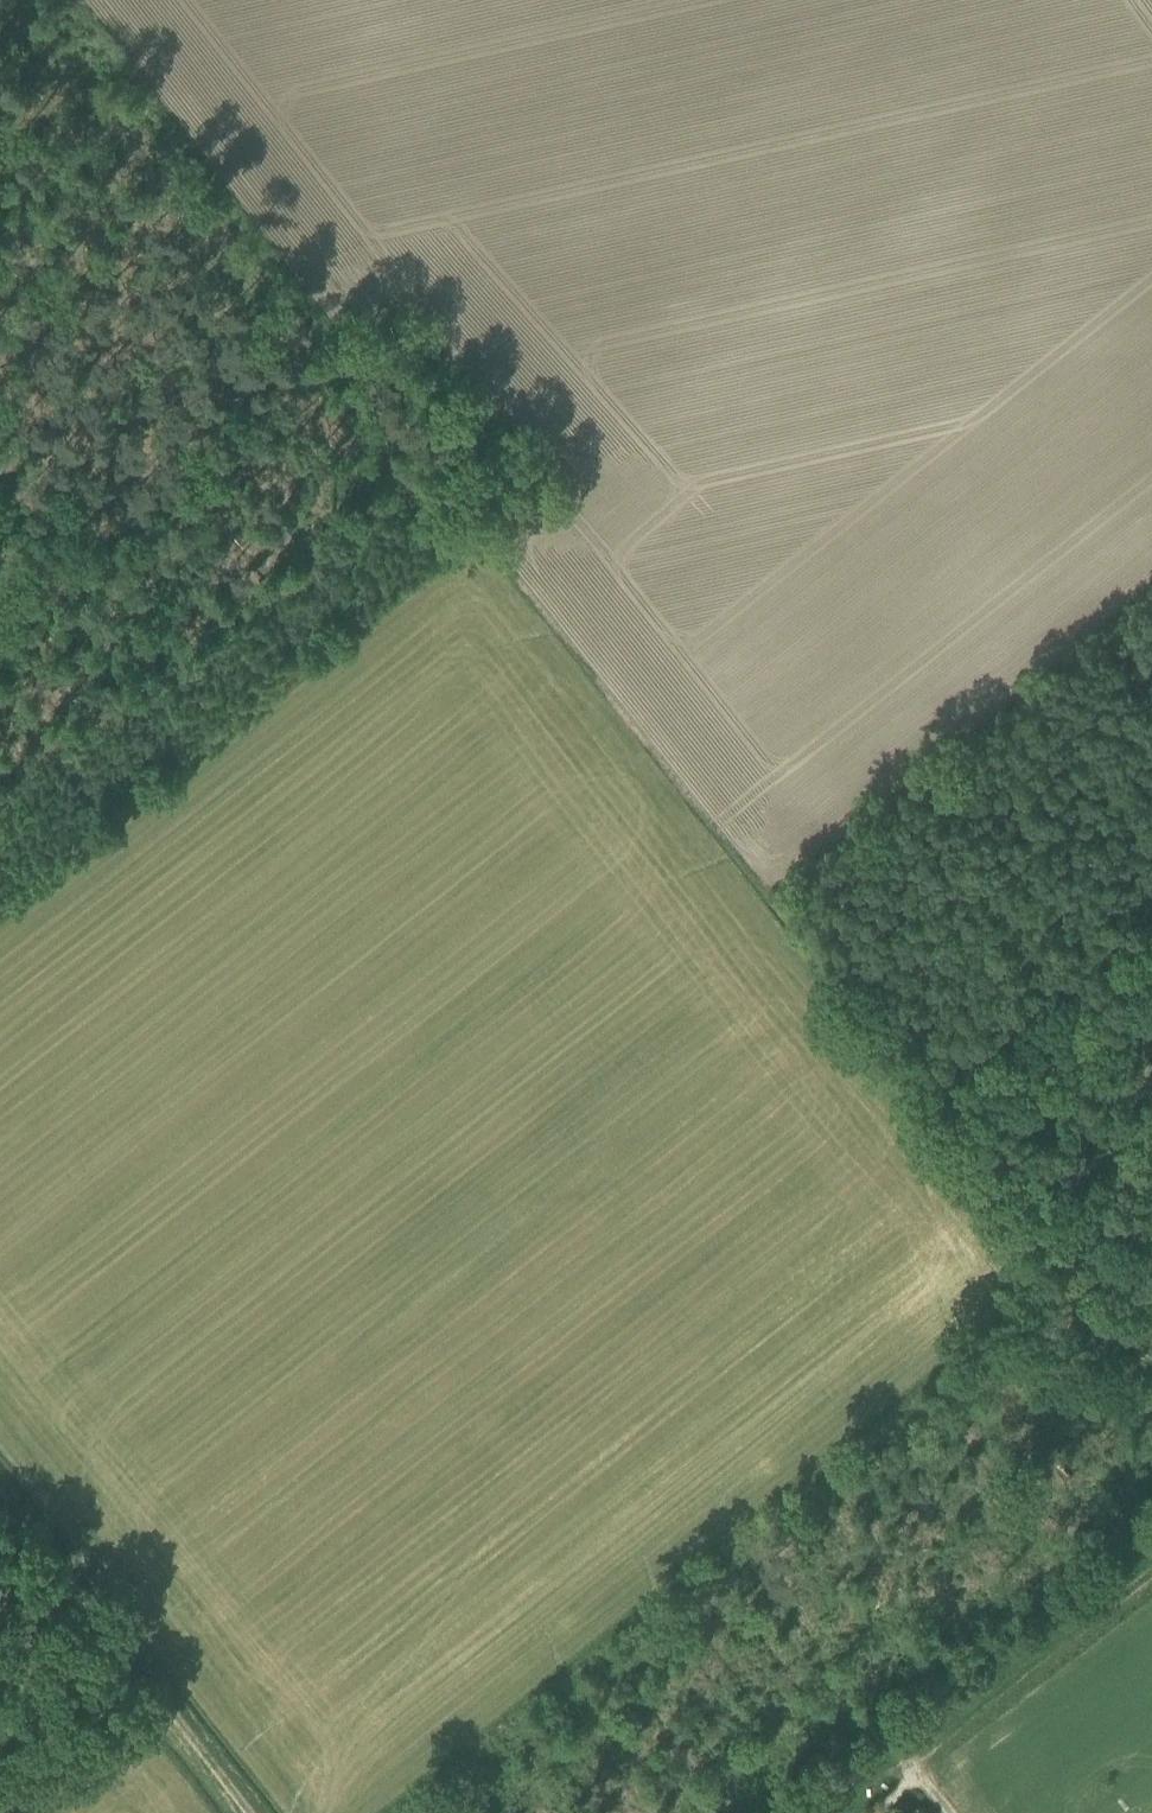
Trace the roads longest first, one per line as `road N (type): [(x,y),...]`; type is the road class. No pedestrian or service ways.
road 1 (track): [(243,1812),(0,1502)]

